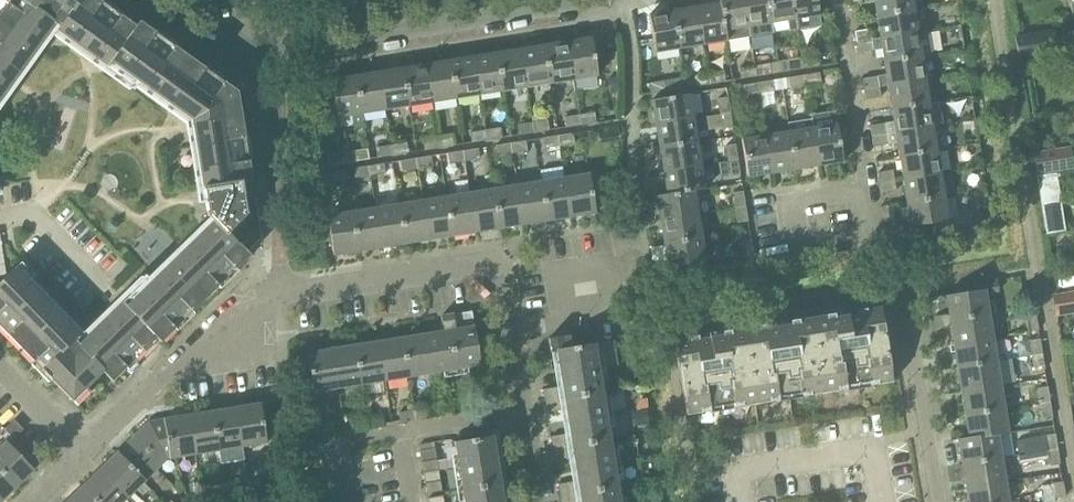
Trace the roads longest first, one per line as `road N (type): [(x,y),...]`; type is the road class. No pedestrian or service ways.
road 1 (residential): [(81,457),(255,304),(499,264),(537,501)]
road 2 (residential): [(928,501),(834,0)]
road 3 (residential): [(1073,480),(995,0)]
road 4 (residential): [(592,0),(318,45),(235,49),(158,0)]

